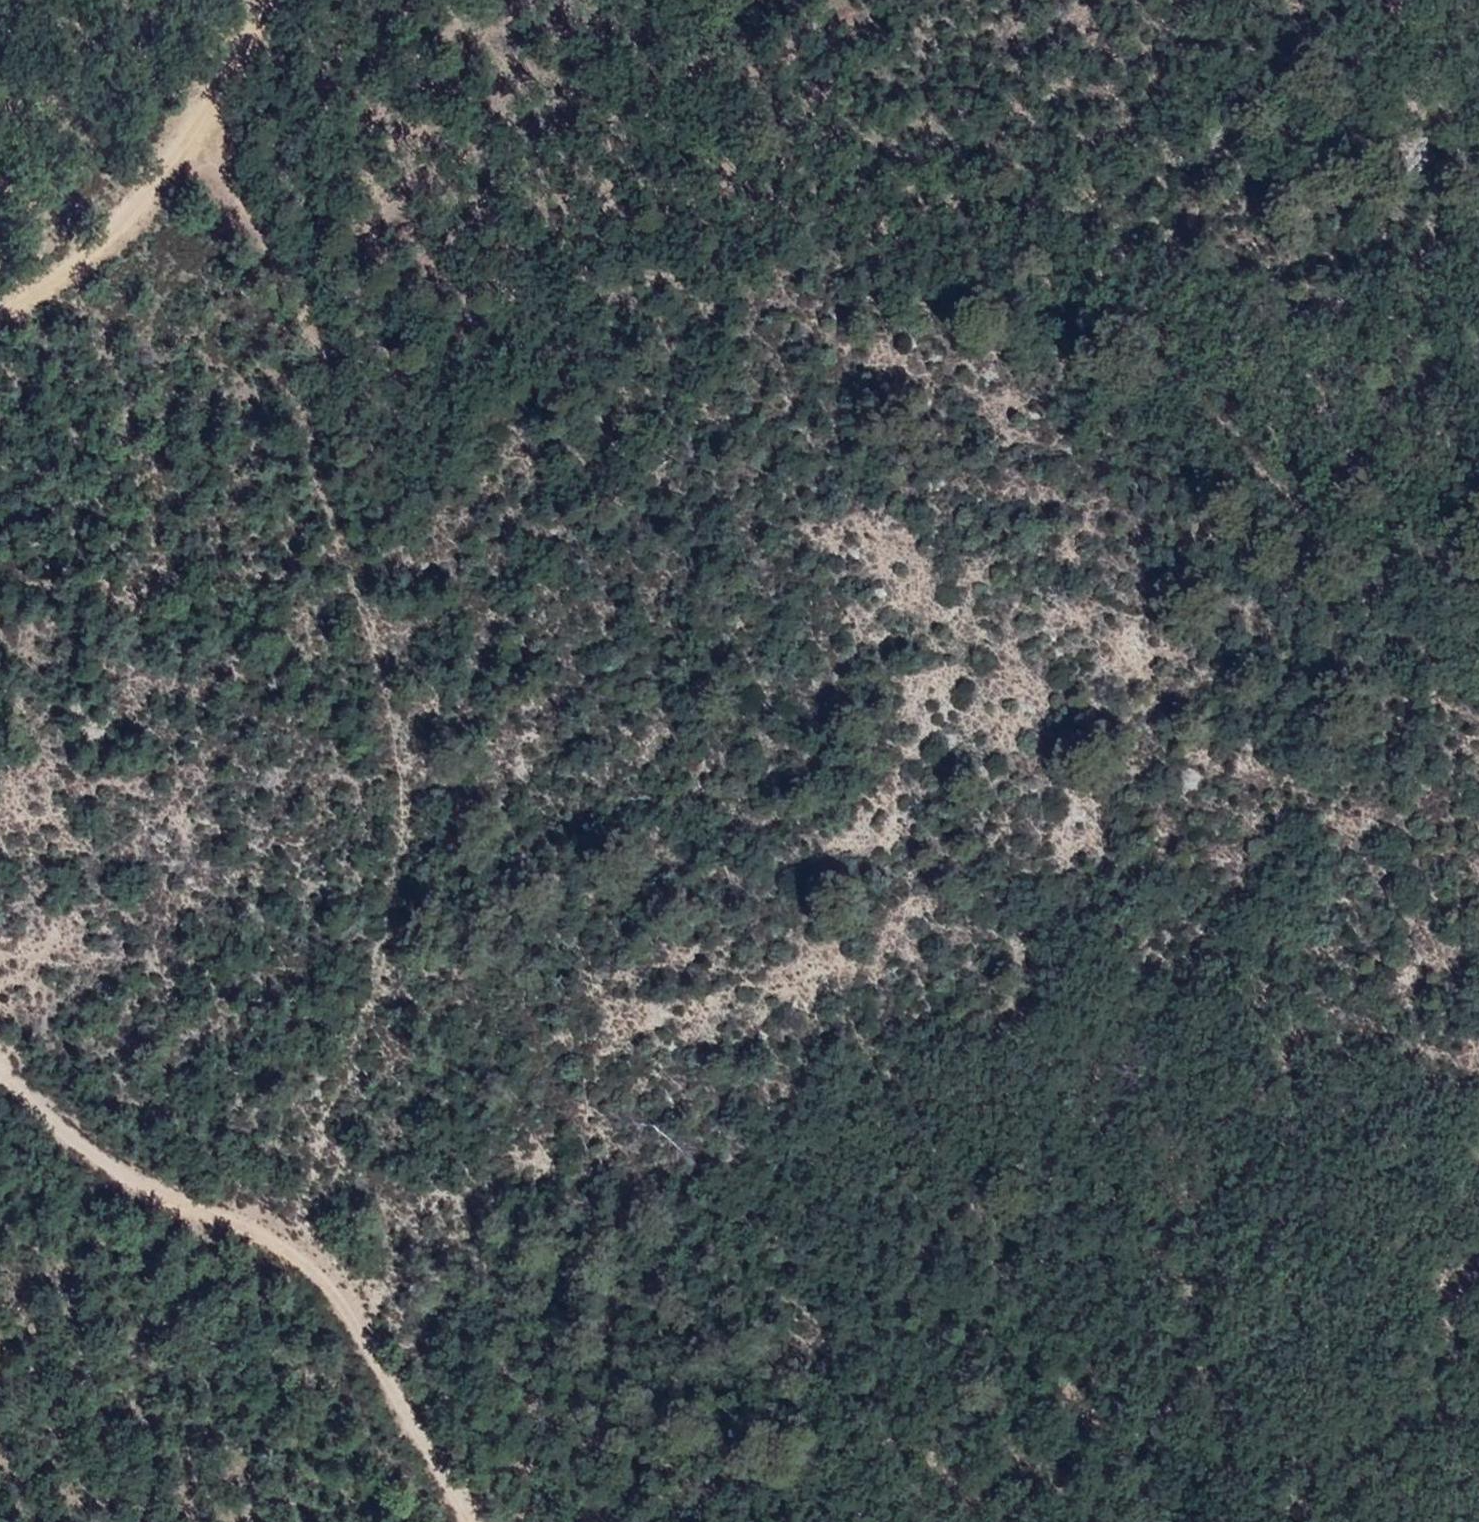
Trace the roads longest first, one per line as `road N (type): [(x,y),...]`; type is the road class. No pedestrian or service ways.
road 1 (track): [(0,1036),(23,1083),(98,1157),(280,1230),(365,1340),(468,1521)]

